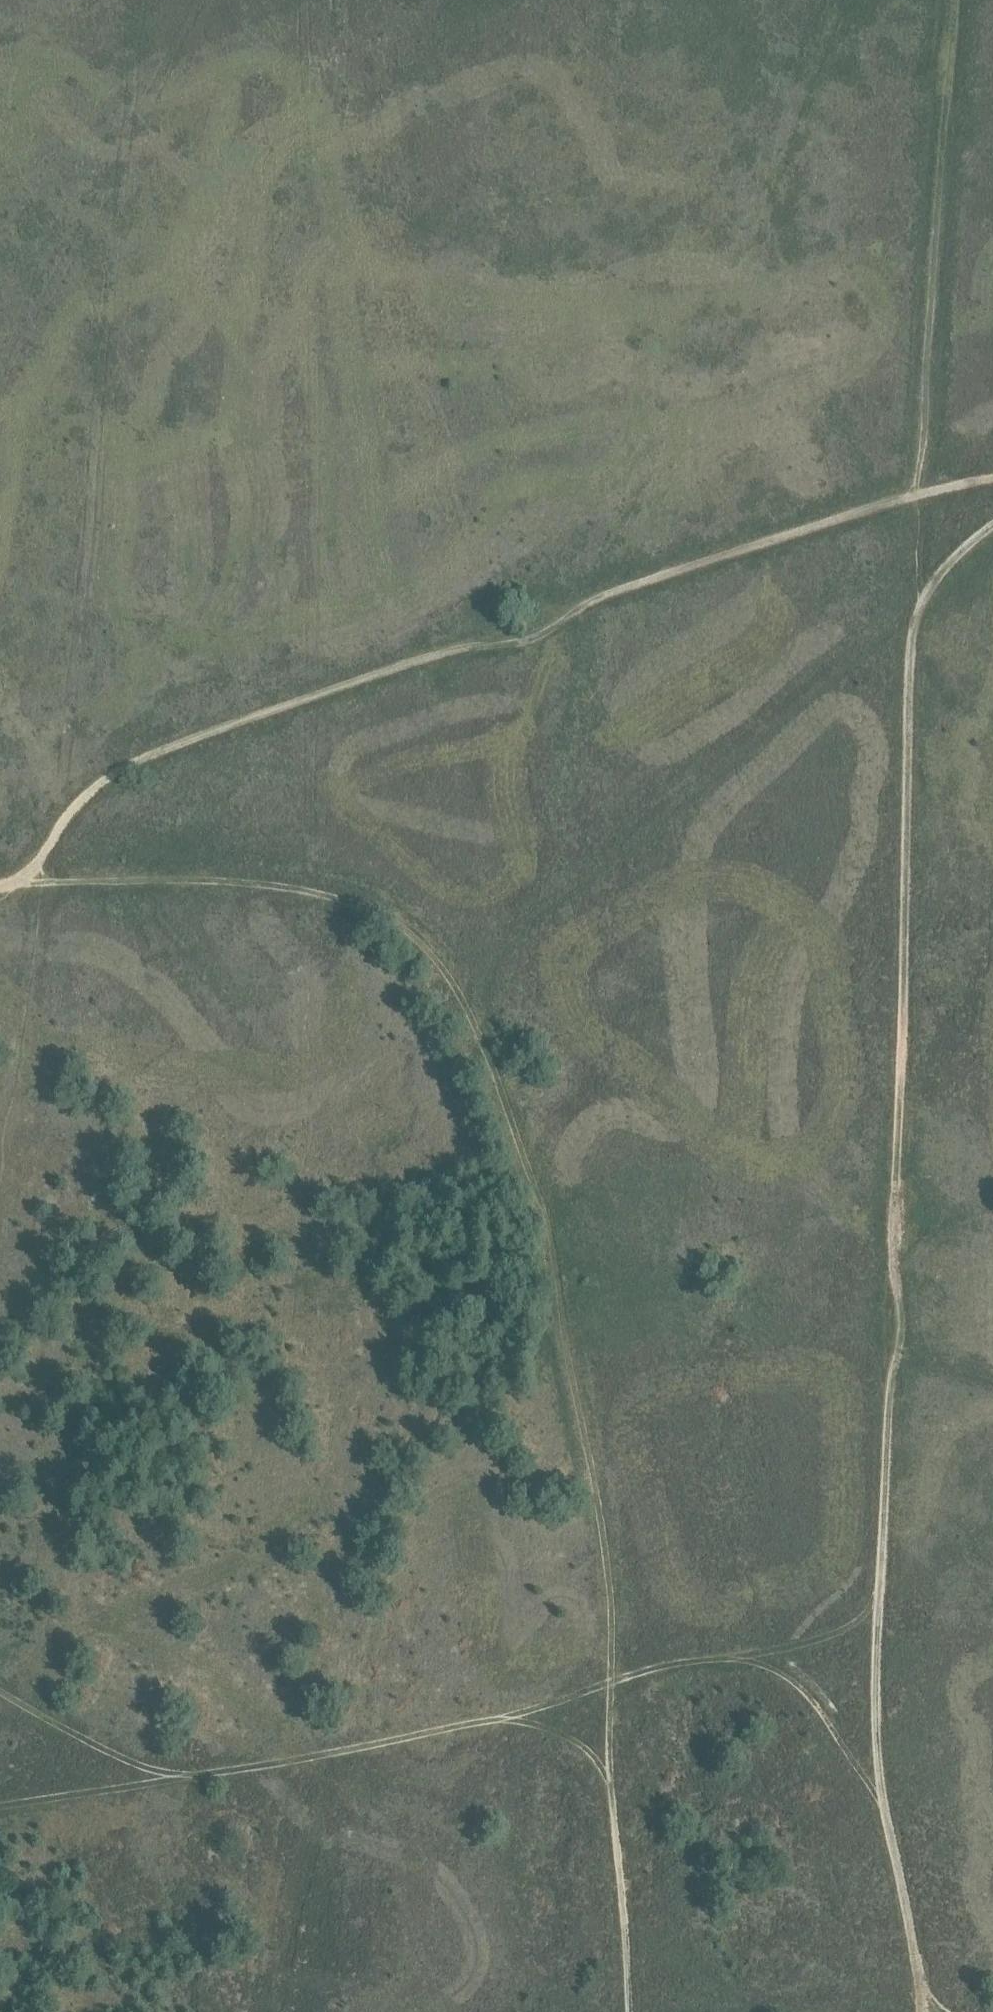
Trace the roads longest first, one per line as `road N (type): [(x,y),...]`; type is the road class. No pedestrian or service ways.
road 1 (track): [(881,1780),(915,620),(922,592),(966,541),(992,524)]
road 2 (track): [(30,880),(88,793),(139,762),(465,643),(529,638),(622,588),(706,559),(992,478)]
road 3 (track): [(499,1718),(169,1777)]
road 4 (track): [(631,2011),(611,1783)]
road 5 (track): [(922,1982),(881,1780)]
road 6 (track): [(169,1777),(89,1746),(0,1691)]
road 7 (track): [(169,1777),(0,1805)]
road 8 (track): [(611,1783),(587,1748),(563,1734),(499,1718)]

